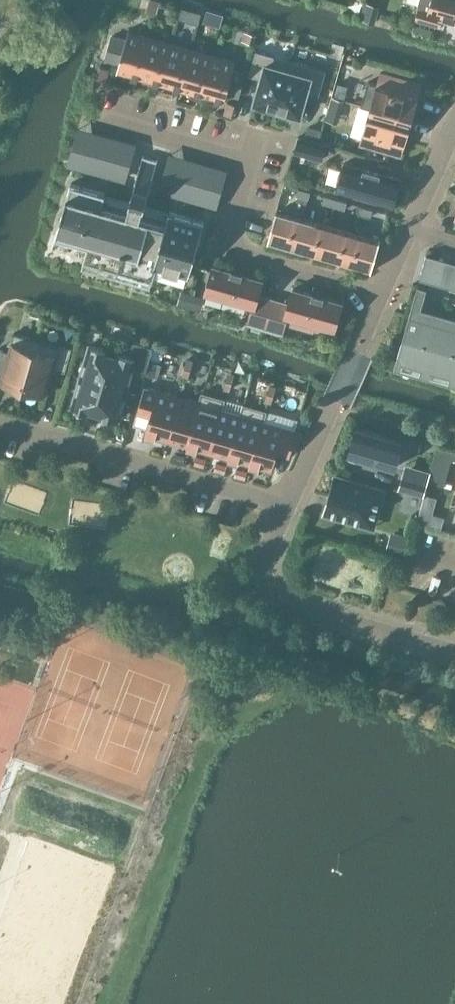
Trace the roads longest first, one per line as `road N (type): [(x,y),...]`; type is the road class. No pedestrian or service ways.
road 1 (residential): [(94,117),(248,160),(227,233),(238,253),(381,295)]
road 2 (residential): [(0,423),(286,505)]
road 3 (residential): [(286,505),(264,555),(262,580),(271,593),(454,654)]
road 4 (residential): [(381,295),(286,505)]

